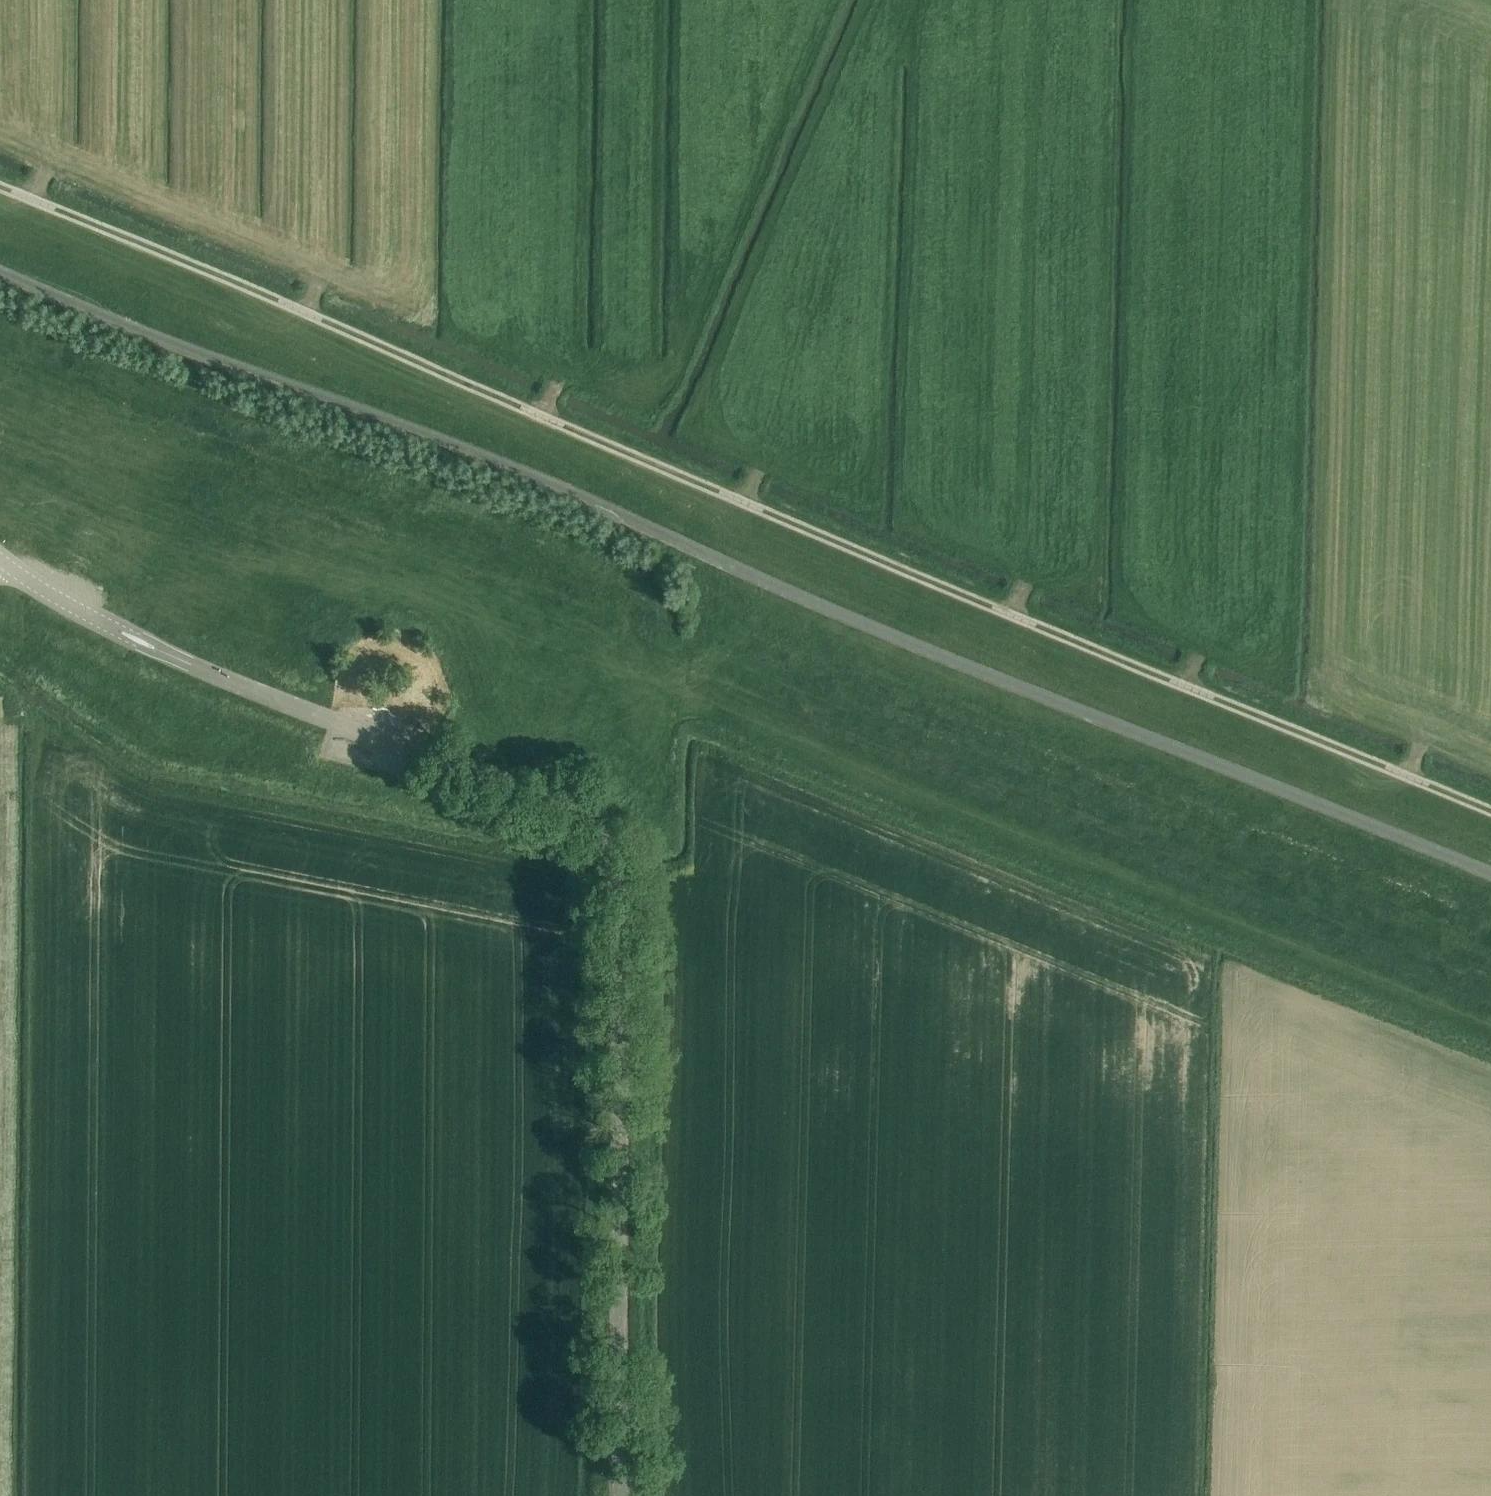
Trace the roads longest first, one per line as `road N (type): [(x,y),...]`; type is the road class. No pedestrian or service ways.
road 1 (unclassified): [(136,639),(0,561)]

